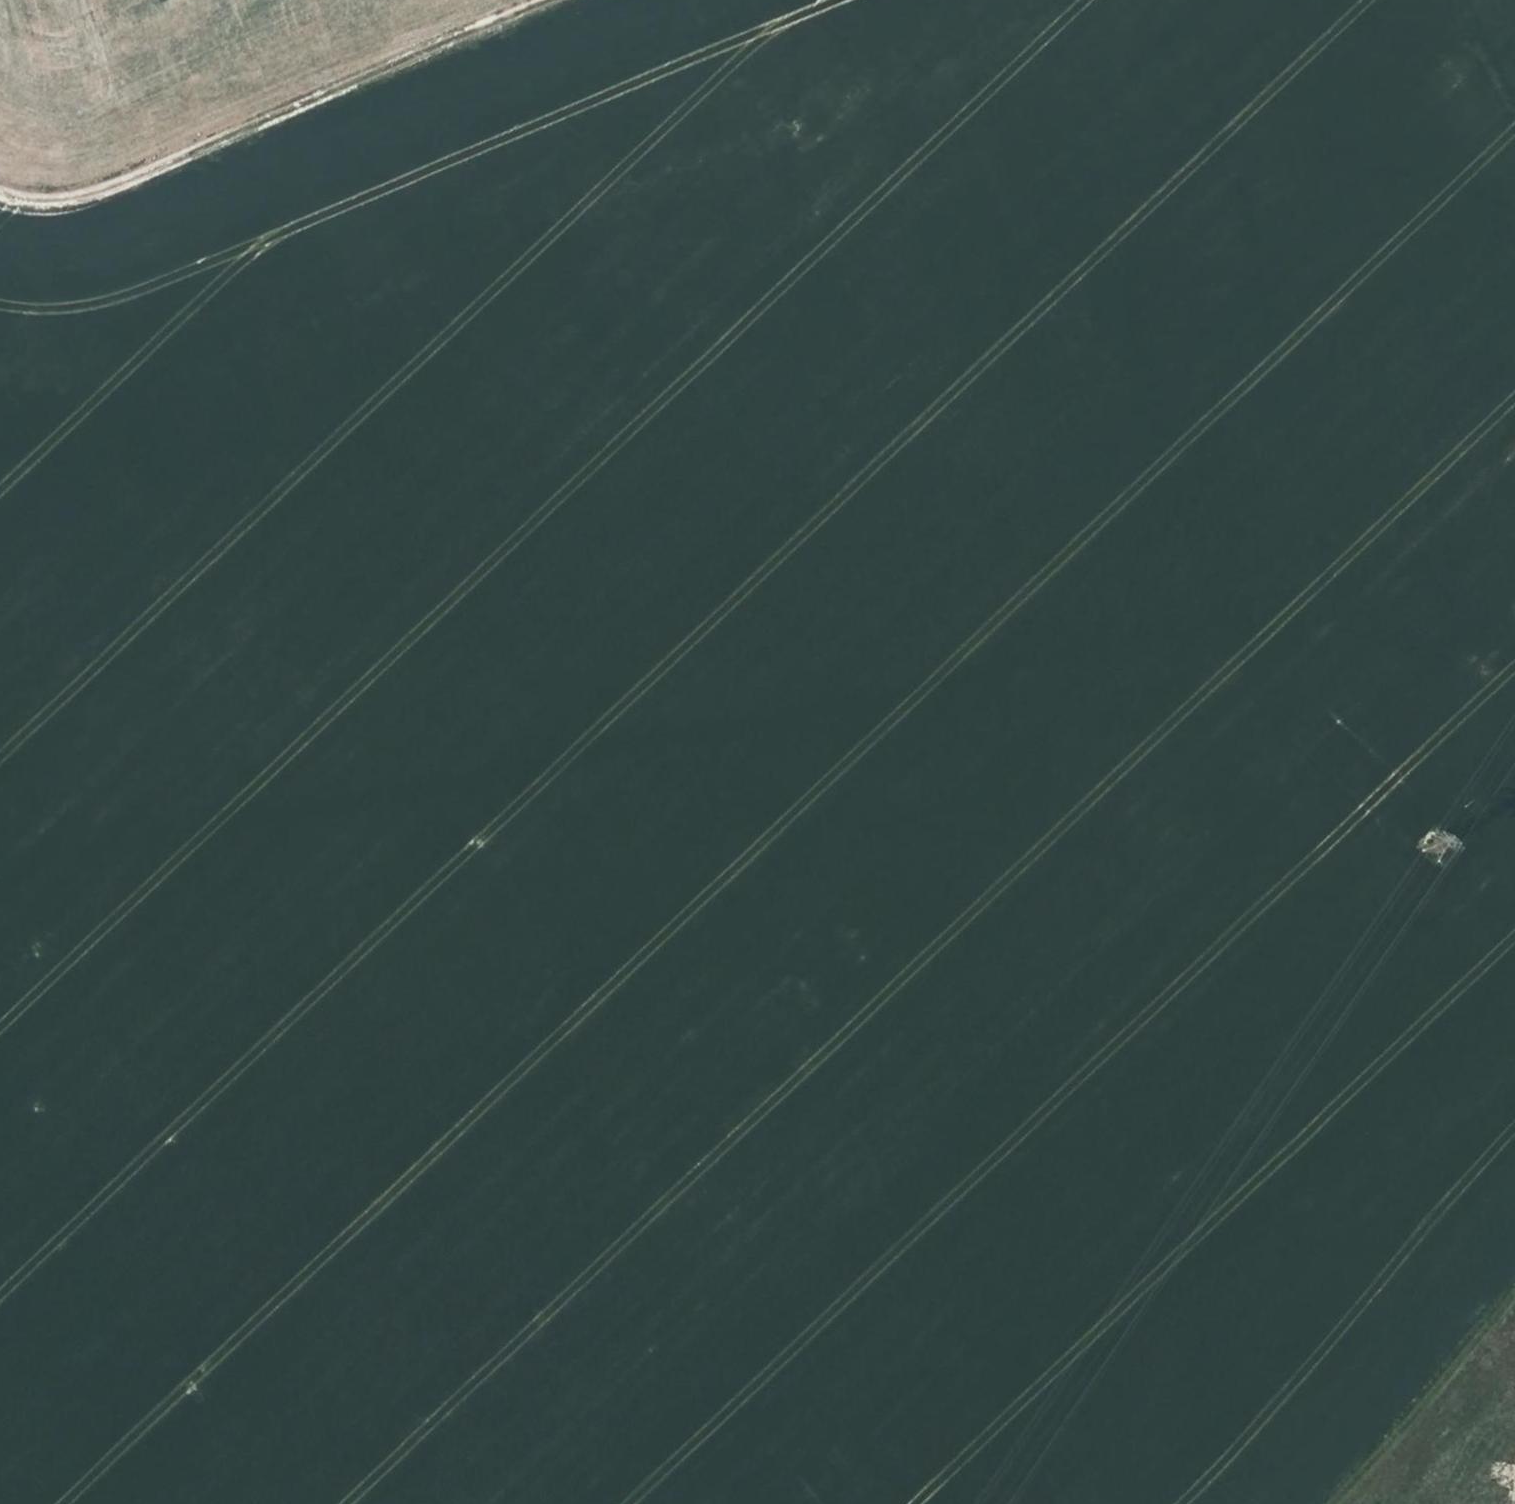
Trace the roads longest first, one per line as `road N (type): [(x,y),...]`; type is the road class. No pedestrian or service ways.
road 1 (track): [(569,0),(212,153),(64,198),(0,198)]
road 2 (track): [(1514,1280),(1326,1503)]

